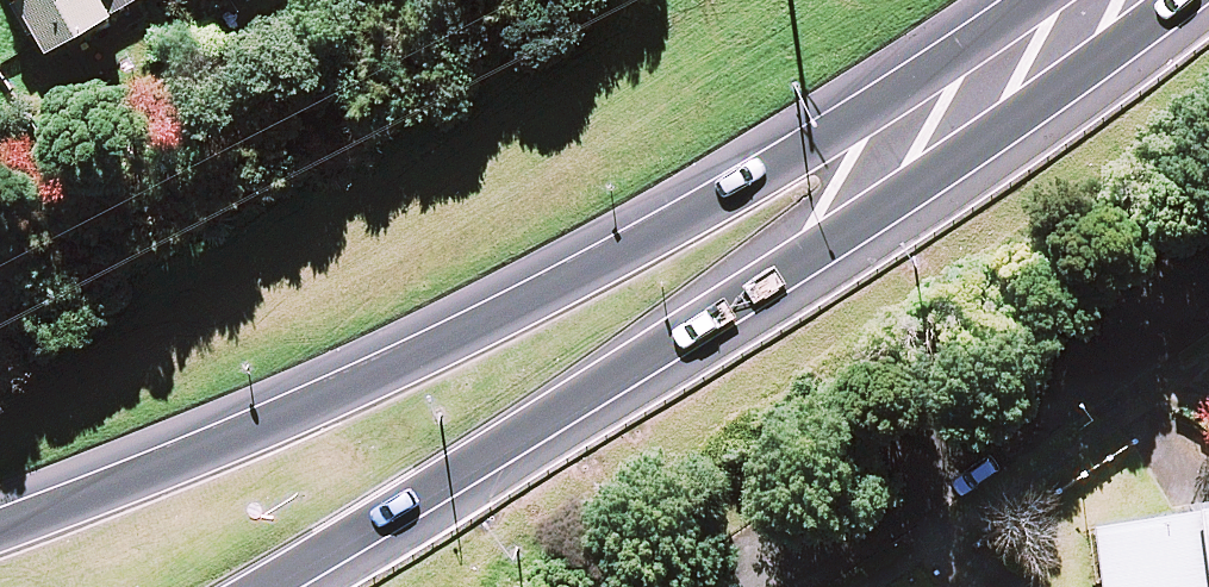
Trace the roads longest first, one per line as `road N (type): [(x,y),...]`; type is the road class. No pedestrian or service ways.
road 1 (trunk): [(0,530),(291,416),(508,316),(785,165),(1061,0)]
road 2 (trunk): [(1144,0),(965,156),(267,586)]
road 3 (residential): [(1208,275),(743,586)]

